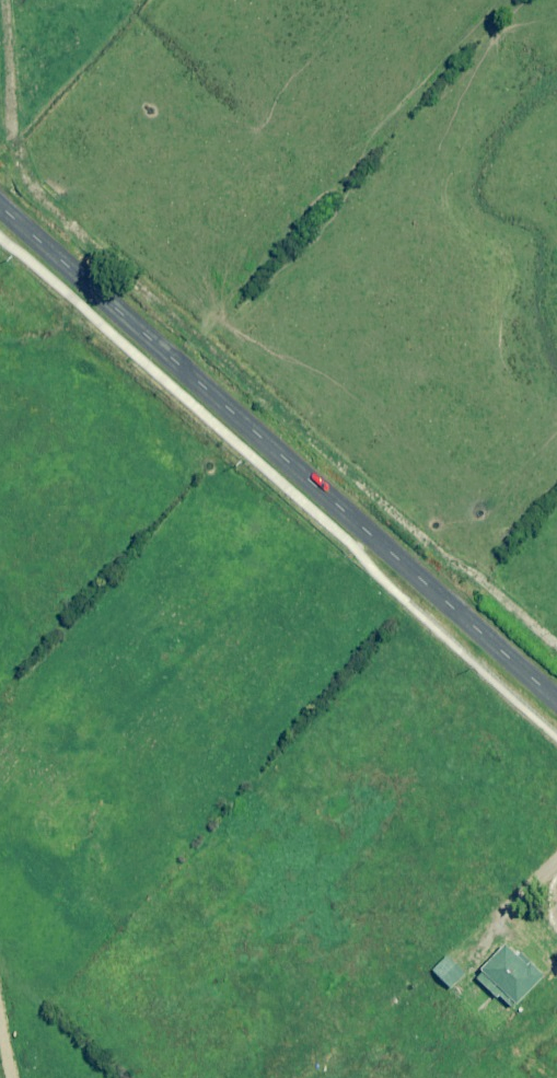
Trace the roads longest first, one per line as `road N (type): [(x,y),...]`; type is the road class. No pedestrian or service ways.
road 1 (track): [(1,0),(13,128),(37,190),(415,533),(556,646)]
road 2 (unclassified): [(0,209),(556,704)]
road 3 (track): [(0,966),(115,1077)]

